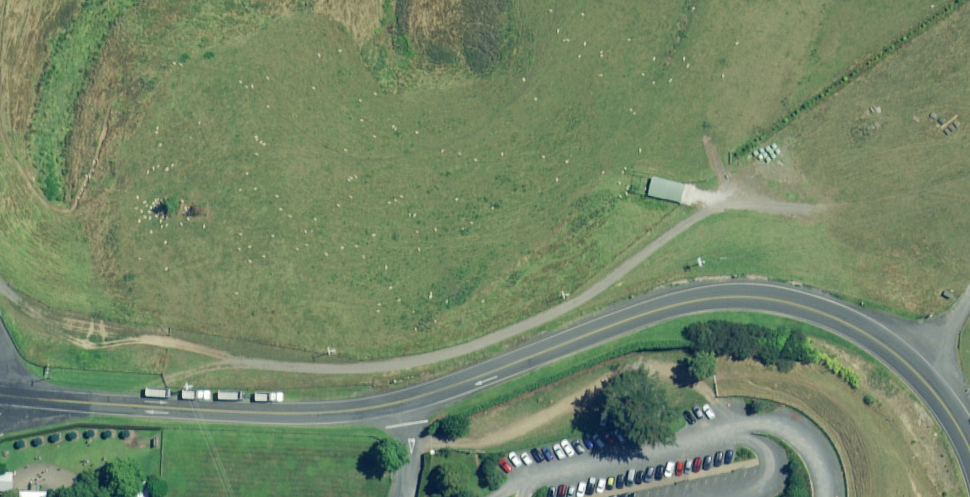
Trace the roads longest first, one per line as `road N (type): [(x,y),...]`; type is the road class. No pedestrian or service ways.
road 1 (unclassified): [(0,394),(213,411),(364,410),(411,401),(661,309),(735,297),(803,306),(880,342),(937,396),(969,449)]
road 2 (track): [(734,425),(690,379),(647,370),(492,441),(412,448)]

